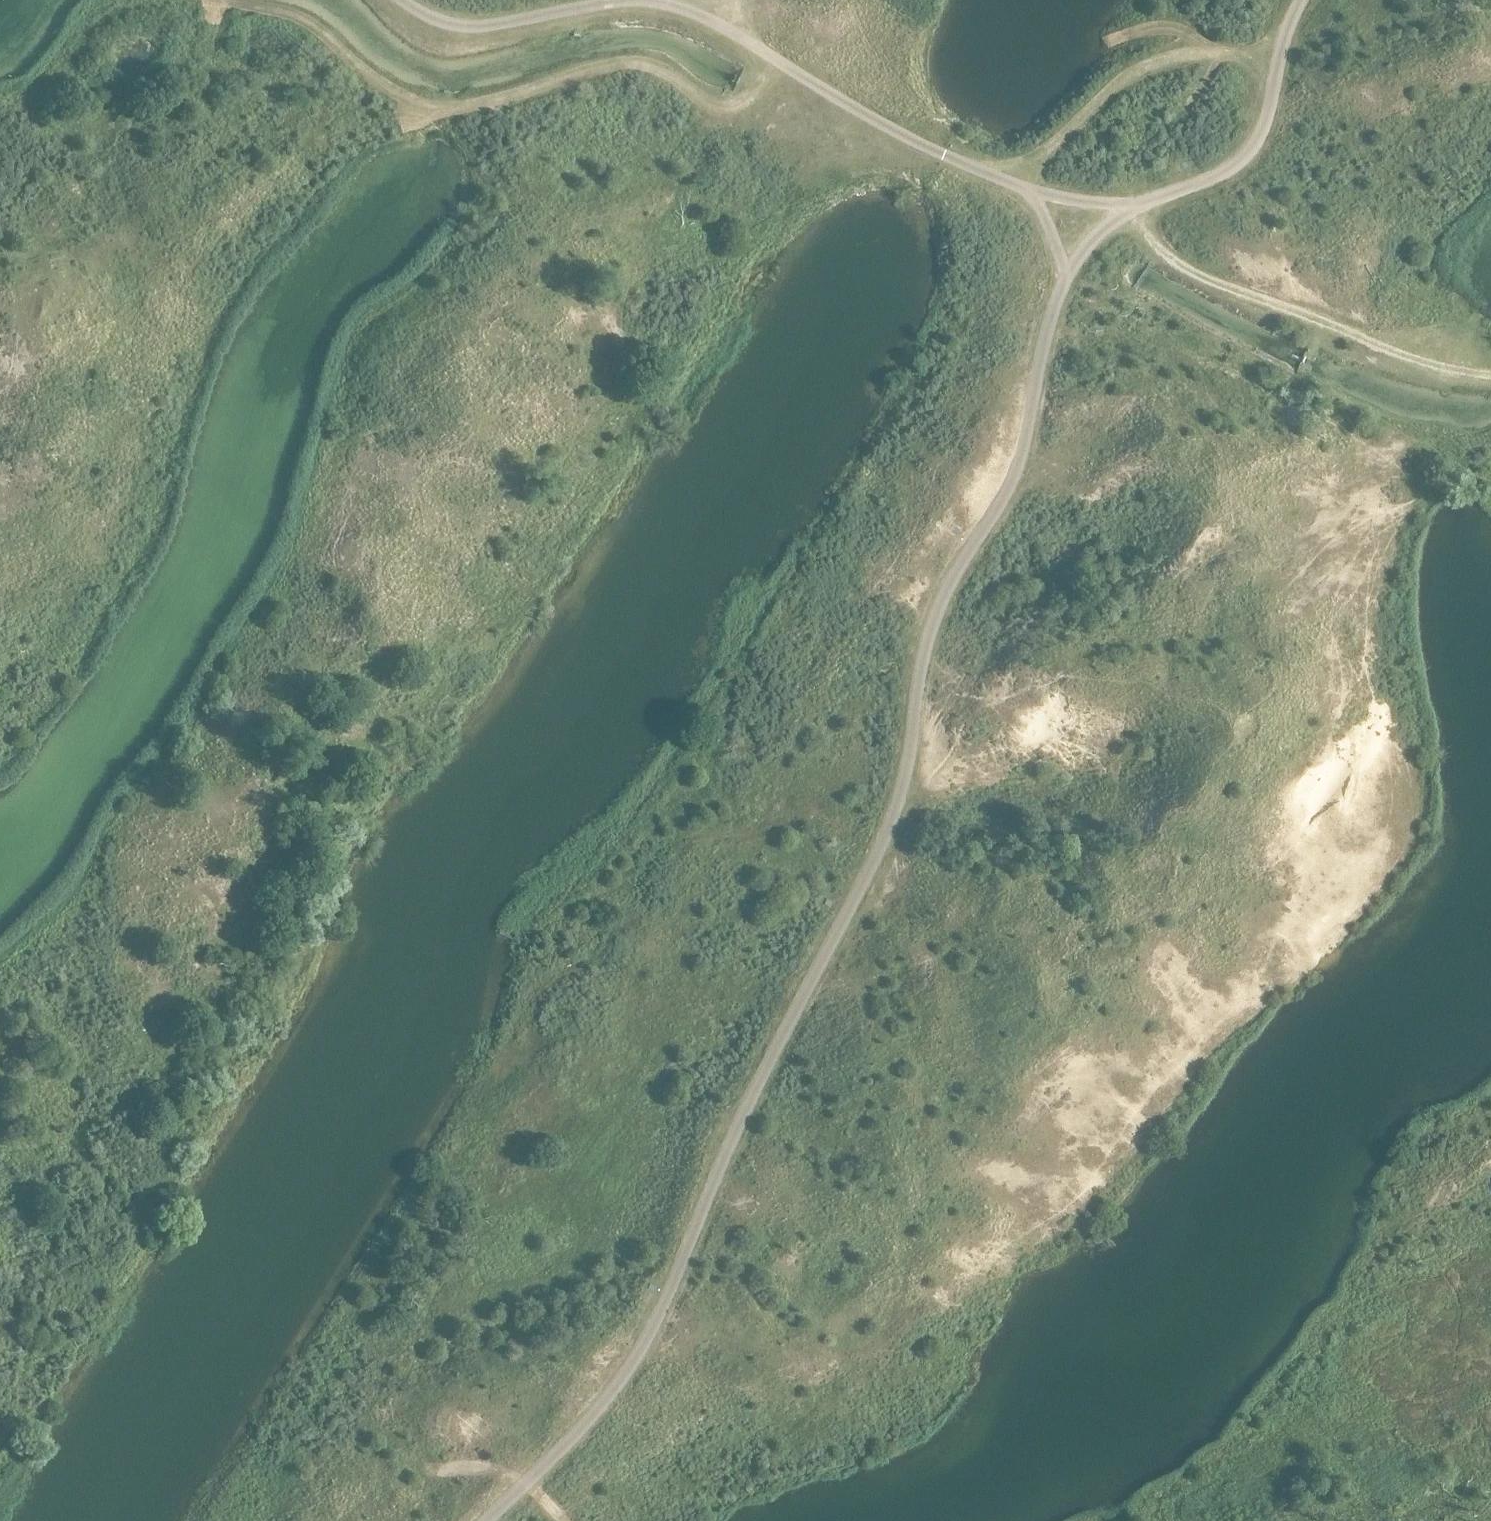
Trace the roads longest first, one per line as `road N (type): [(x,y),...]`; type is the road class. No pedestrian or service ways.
road 1 (track): [(490,1520),(627,1383),(658,1340),(795,1012),(900,799),(933,639),(1020,472),(1068,283),(1095,232),(1238,160),(1267,112),(1280,45),(1303,0)]
road 2 (track): [(1095,232),(940,154),(727,28),(657,4),(597,5),(469,29),(436,21),(405,0)]
road 3 (track): [(1009,185),(1125,75),(1166,58),(1280,45)]

